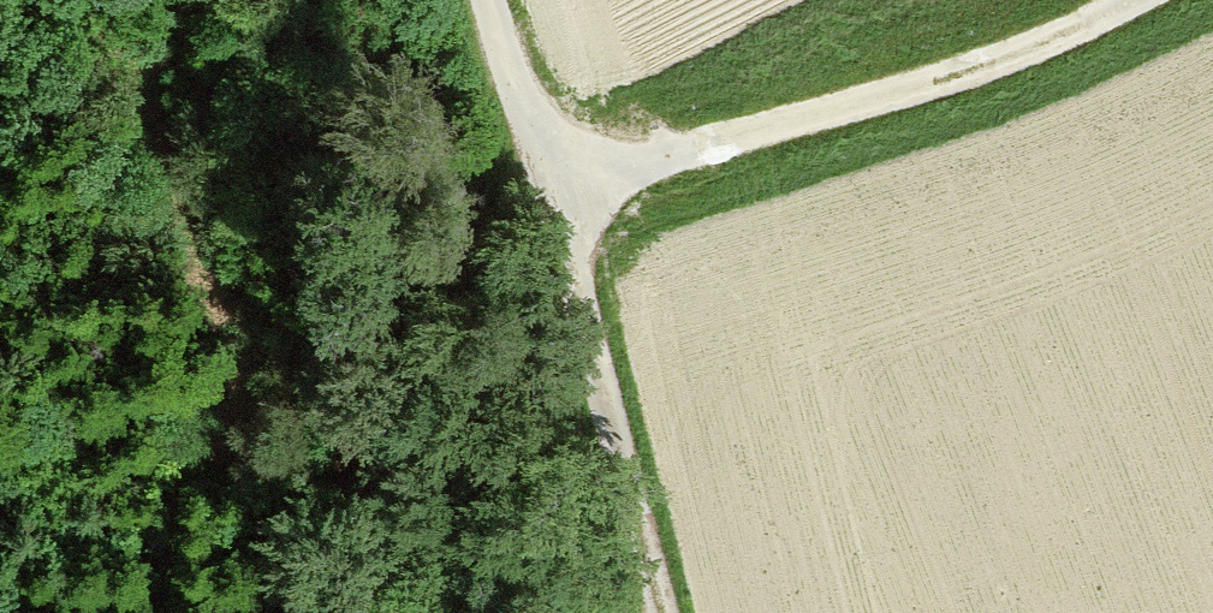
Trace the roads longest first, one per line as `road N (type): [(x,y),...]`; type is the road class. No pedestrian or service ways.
road 1 (track): [(554,180),(964,73),(1137,0)]
road 2 (track): [(554,180),(662,612)]
road 3 (track): [(495,0),(554,180)]

